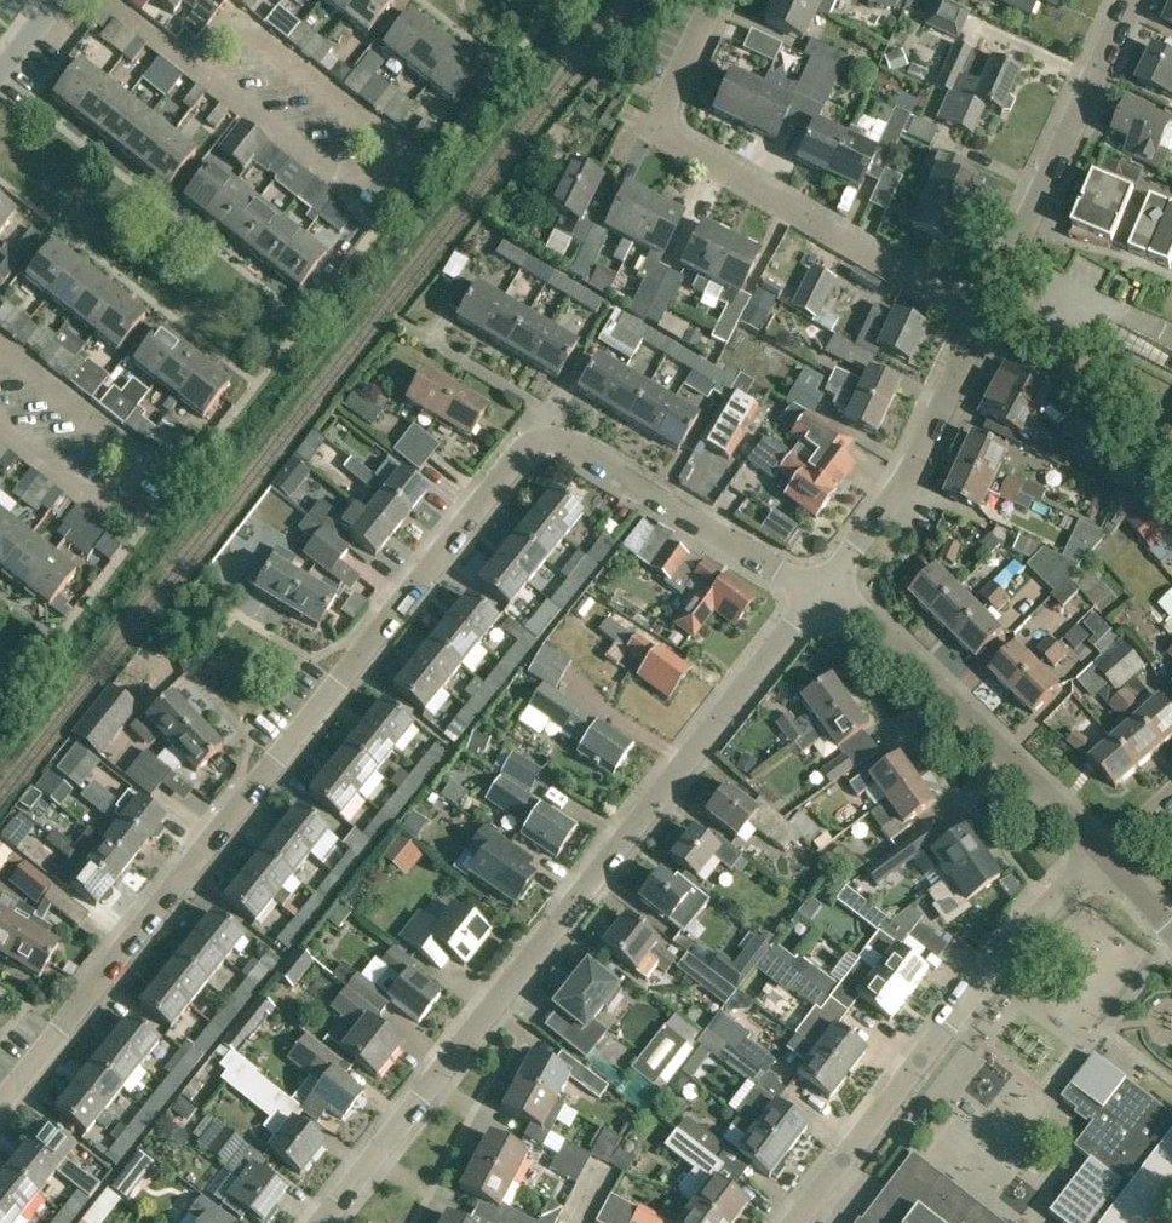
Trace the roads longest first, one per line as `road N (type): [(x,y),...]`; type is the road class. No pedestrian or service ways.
road 1 (residential): [(0,1097),(528,436),(565,446),(815,595)]
road 2 (residential): [(327,1222),(815,595)]
road 3 (residential): [(981,320),(670,137),(668,100),(715,0)]
road 4 (residential): [(786,1222),(1011,938),(1097,854)]
road 5 (residential): [(1097,854),(1066,814),(826,582)]
road 6 (residential): [(981,320),(1129,0)]
road 7 (residential): [(826,582),(904,483),(981,320)]
road 8 (residential): [(192,56),(242,31),(391,139),(353,188)]
road 9 (residential): [(0,349),(133,452),(97,501)]
road 10 (residential): [(353,188),(192,56)]
road 11 (residential): [(97,501),(0,425)]

